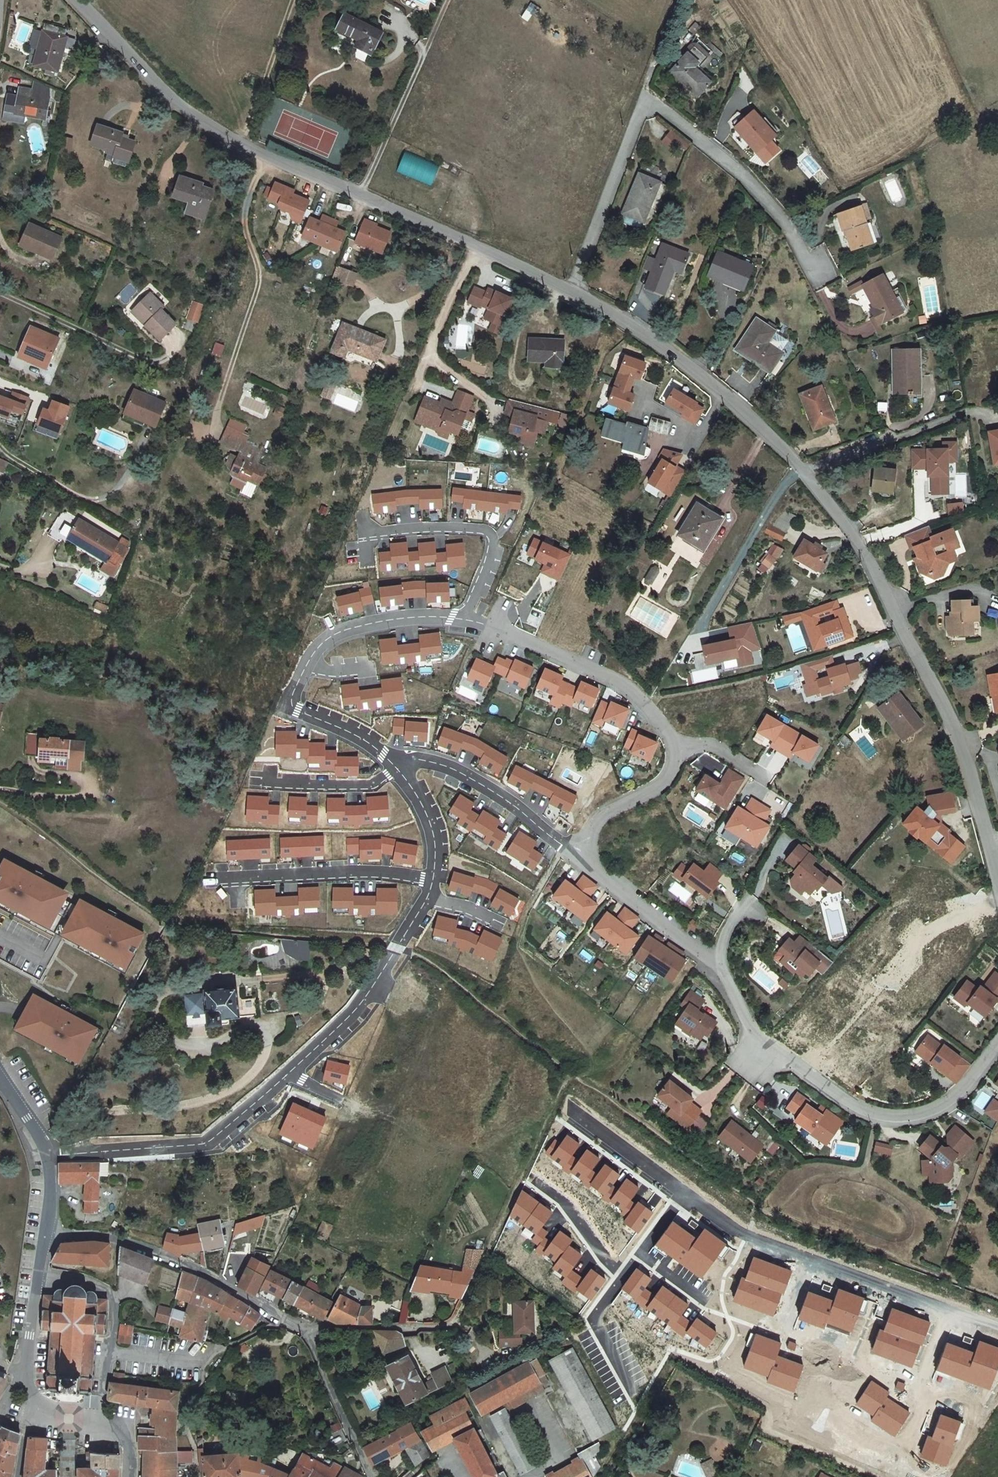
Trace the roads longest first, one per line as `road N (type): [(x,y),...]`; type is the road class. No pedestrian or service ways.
road 1 (unclassified): [(571,294),(646,335),(736,407),(804,473),(851,537),(961,759),(997,886)]
road 2 (unclassified): [(69,0),(140,77),(188,116),(571,294)]
road 3 (residential): [(997,1043),(957,1096),(932,1110),(906,1116),(859,1110),(758,1041),(718,966),(582,857)]
road 4 (residential): [(818,271),(749,180),(657,105),(638,114),(571,294)]
road 5 (residential): [(582,857),(601,816),(669,773),(676,748),(669,729),(615,680),(465,618)]
road 6 (residential): [(465,618),(416,616),(348,629),(318,648),(291,697),(297,710),(344,729),(397,767)]
road 7 (residential): [(997,1327),(747,1236),(685,1196)]
road 8 (unclassified): [(45,1236),(126,1241),(302,1328)]
road 9 (residential): [(290,1074),(200,1144),(48,1156)]
road 10 (residential): [(427,898),(358,1004),(290,1074)]
road 11 (residential): [(213,878),(371,870),(432,880)]
road 12 (residential): [(465,618),(494,550),(489,532),(366,532)]
road 13 (residential): [(397,767),(413,759),(447,766),(582,857)]
road 14 (track): [(878,1116),(865,1169),(801,1184),(770,1217)]
road 15 (unclassified): [(302,1328),(370,1476)]
road 16 (residential): [(685,1196),(560,1098)]
road 17 (residential): [(302,1328),(455,1327)]
road 18 (residential): [(622,1277),(568,1206),(526,1173)]
road 19 (residential): [(127,1476),(128,1434),(34,1411)]
road 20 (residential): [(267,782),(369,784),(397,767)]
road 21 (residential): [(622,1277),(593,1321),(633,1392)]
road 22 (residential): [(45,1236),(21,1368)]
road 23 (residential): [(397,767),(432,826),(432,880)]

